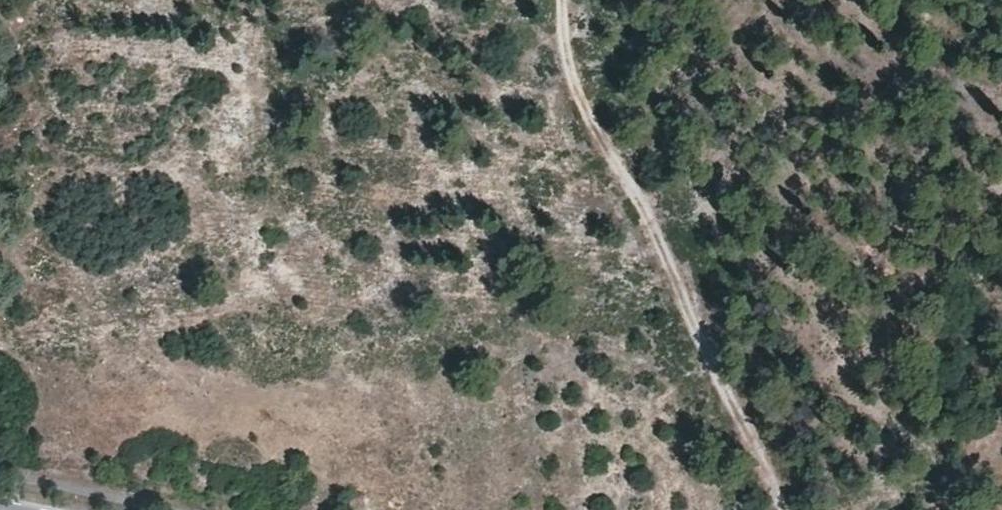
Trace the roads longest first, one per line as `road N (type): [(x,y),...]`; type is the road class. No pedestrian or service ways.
road 1 (track): [(564,0),(572,70),(601,136),(654,224),(720,387),(789,509)]

